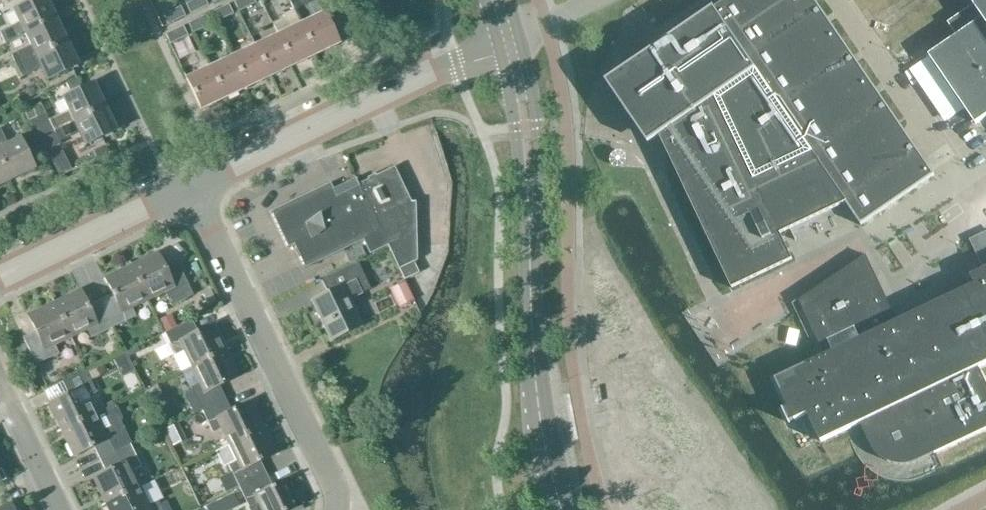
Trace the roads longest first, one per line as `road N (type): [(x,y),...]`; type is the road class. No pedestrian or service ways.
road 1 (residential): [(190,187),(334,485),(337,509)]
road 2 (unclassified): [(190,187),(433,70),(501,54)]
road 3 (secondary): [(530,231),(535,380),(561,509)]
road 4 (unclassified): [(0,278),(190,187)]
road 5 (secondary): [(530,231),(540,164),(522,48)]
road 6 (secondary): [(501,54),(530,231)]
road 7 (residential): [(60,509),(0,386)]

